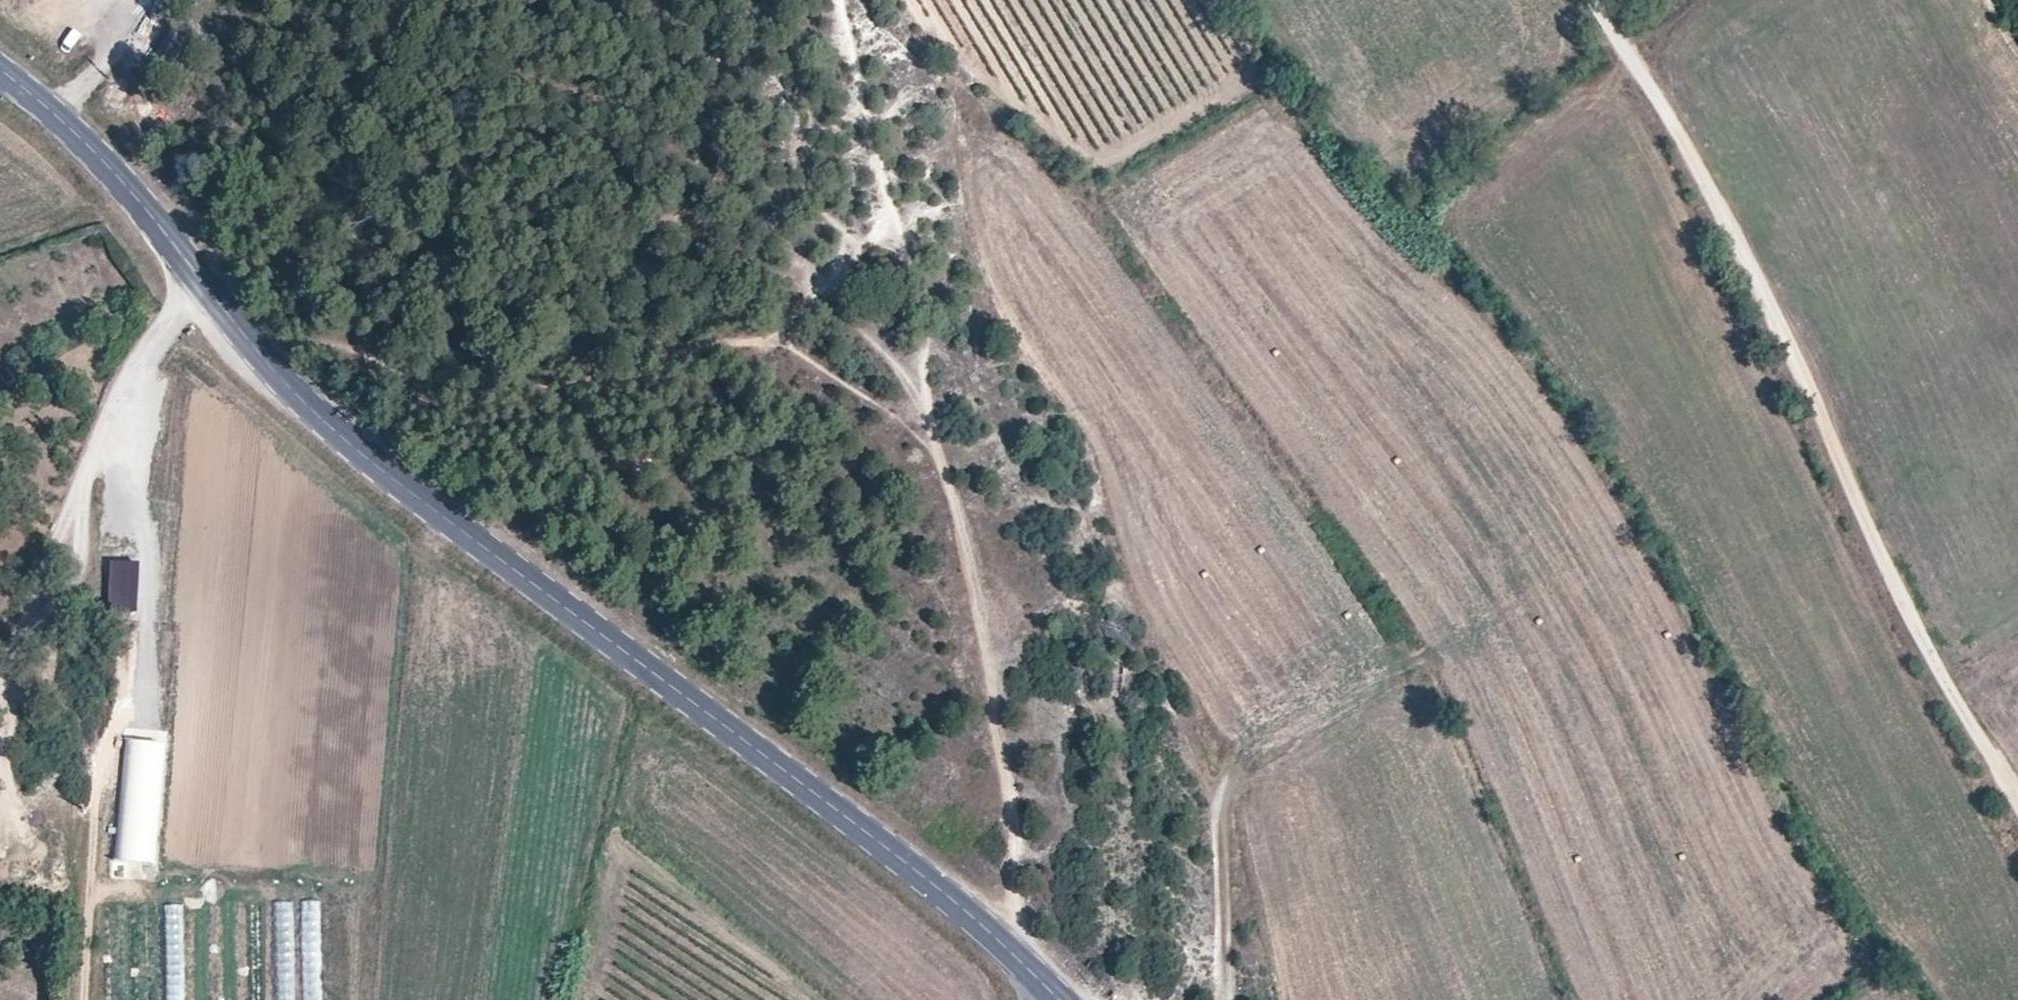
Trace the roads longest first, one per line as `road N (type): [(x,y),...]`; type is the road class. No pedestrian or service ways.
road 1 (tertiary): [(1058,999),(942,896),(358,457),(246,344),(104,164),(0,74)]
road 2 (track): [(2017,829),(1634,56),(1598,0)]
road 3 (track): [(927,424),(947,474),(997,707),(1017,889),(1006,947)]
road 4 (track): [(0,667),(112,396),(201,285)]

